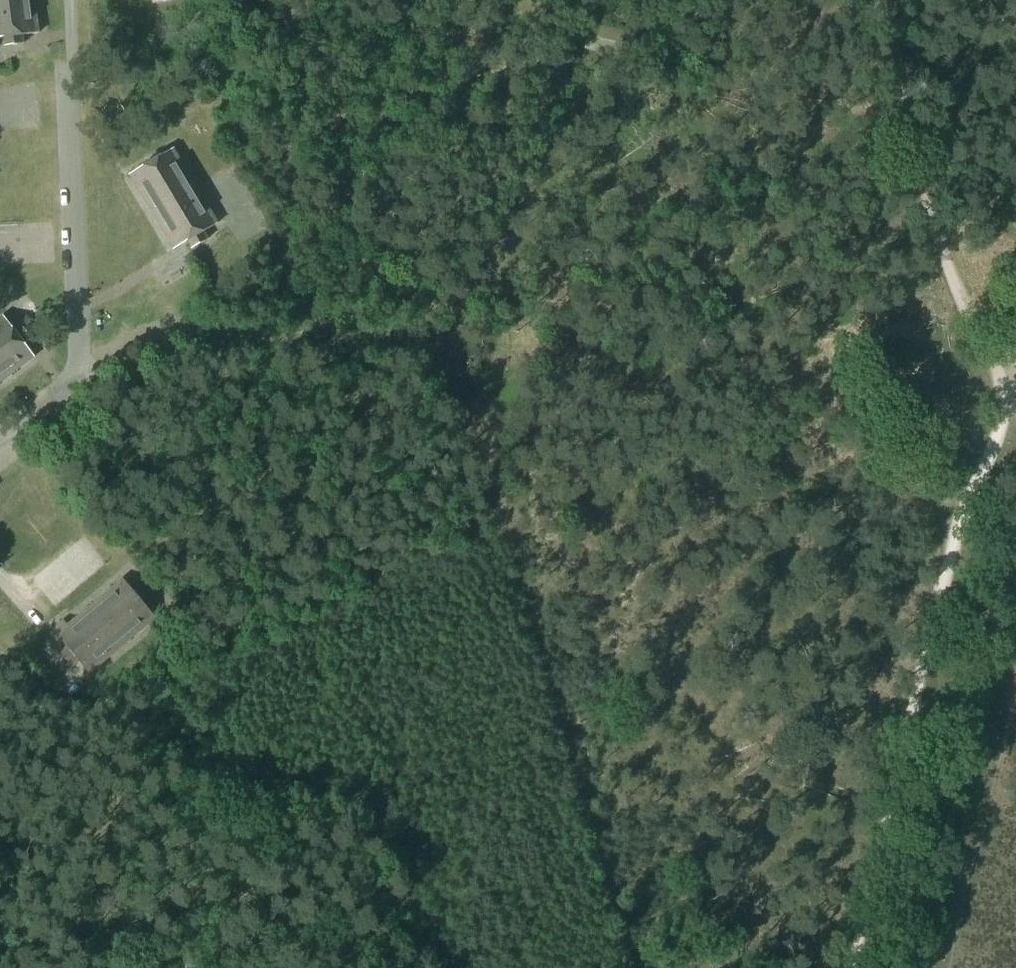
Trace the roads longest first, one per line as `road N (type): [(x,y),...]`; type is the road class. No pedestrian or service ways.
road 1 (track): [(848,967),(936,611),(1011,392)]
road 2 (track): [(1011,392),(948,270),(907,145),(875,0)]

